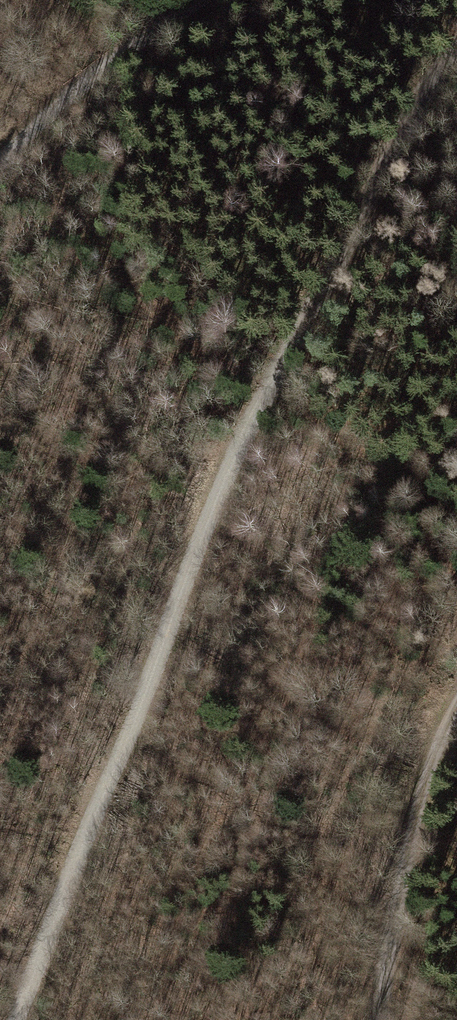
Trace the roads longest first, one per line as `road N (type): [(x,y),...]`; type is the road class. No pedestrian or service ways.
road 1 (track): [(17,1019),(253,417),(412,116),(456,58)]
road 2 (track): [(381,1019),(410,840),(456,708)]
road 3 (track): [(0,158),(87,79),(202,0)]

